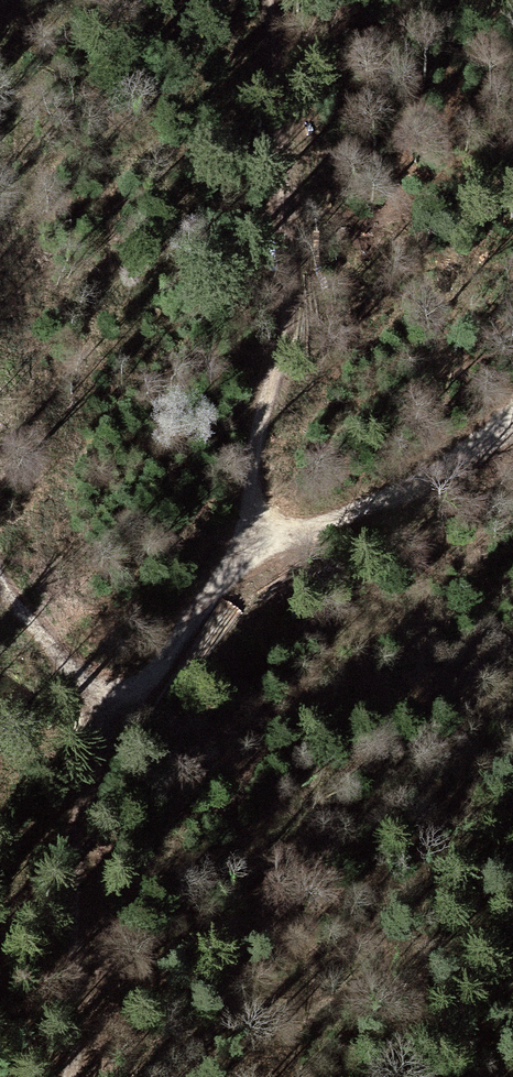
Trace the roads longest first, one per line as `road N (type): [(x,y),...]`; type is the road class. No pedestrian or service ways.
road 1 (track): [(70,1076),(82,828),(112,705),(252,537),(333,521),(406,494),(512,428)]
road 2 (track): [(252,537),(261,423),(293,301),(273,0)]
road 3 (track): [(112,705),(32,631),(0,579)]

